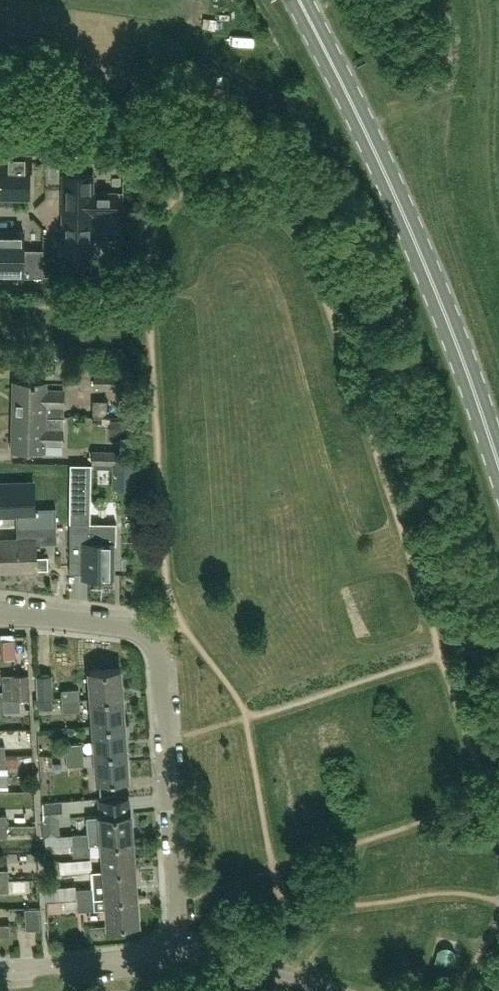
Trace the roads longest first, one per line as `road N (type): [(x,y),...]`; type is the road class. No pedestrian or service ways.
road 1 (primary): [(498,494),(437,307),(299,0)]
road 2 (residential): [(179,953),(153,643)]
road 3 (track): [(362,130),(311,145),(166,114)]
road 4 (residential): [(0,972),(179,953)]
road 5 (track): [(166,114),(0,77)]
road 6 (residential): [(0,614),(137,630),(153,643)]
road 7 (unclassified): [(329,990),(179,953)]

